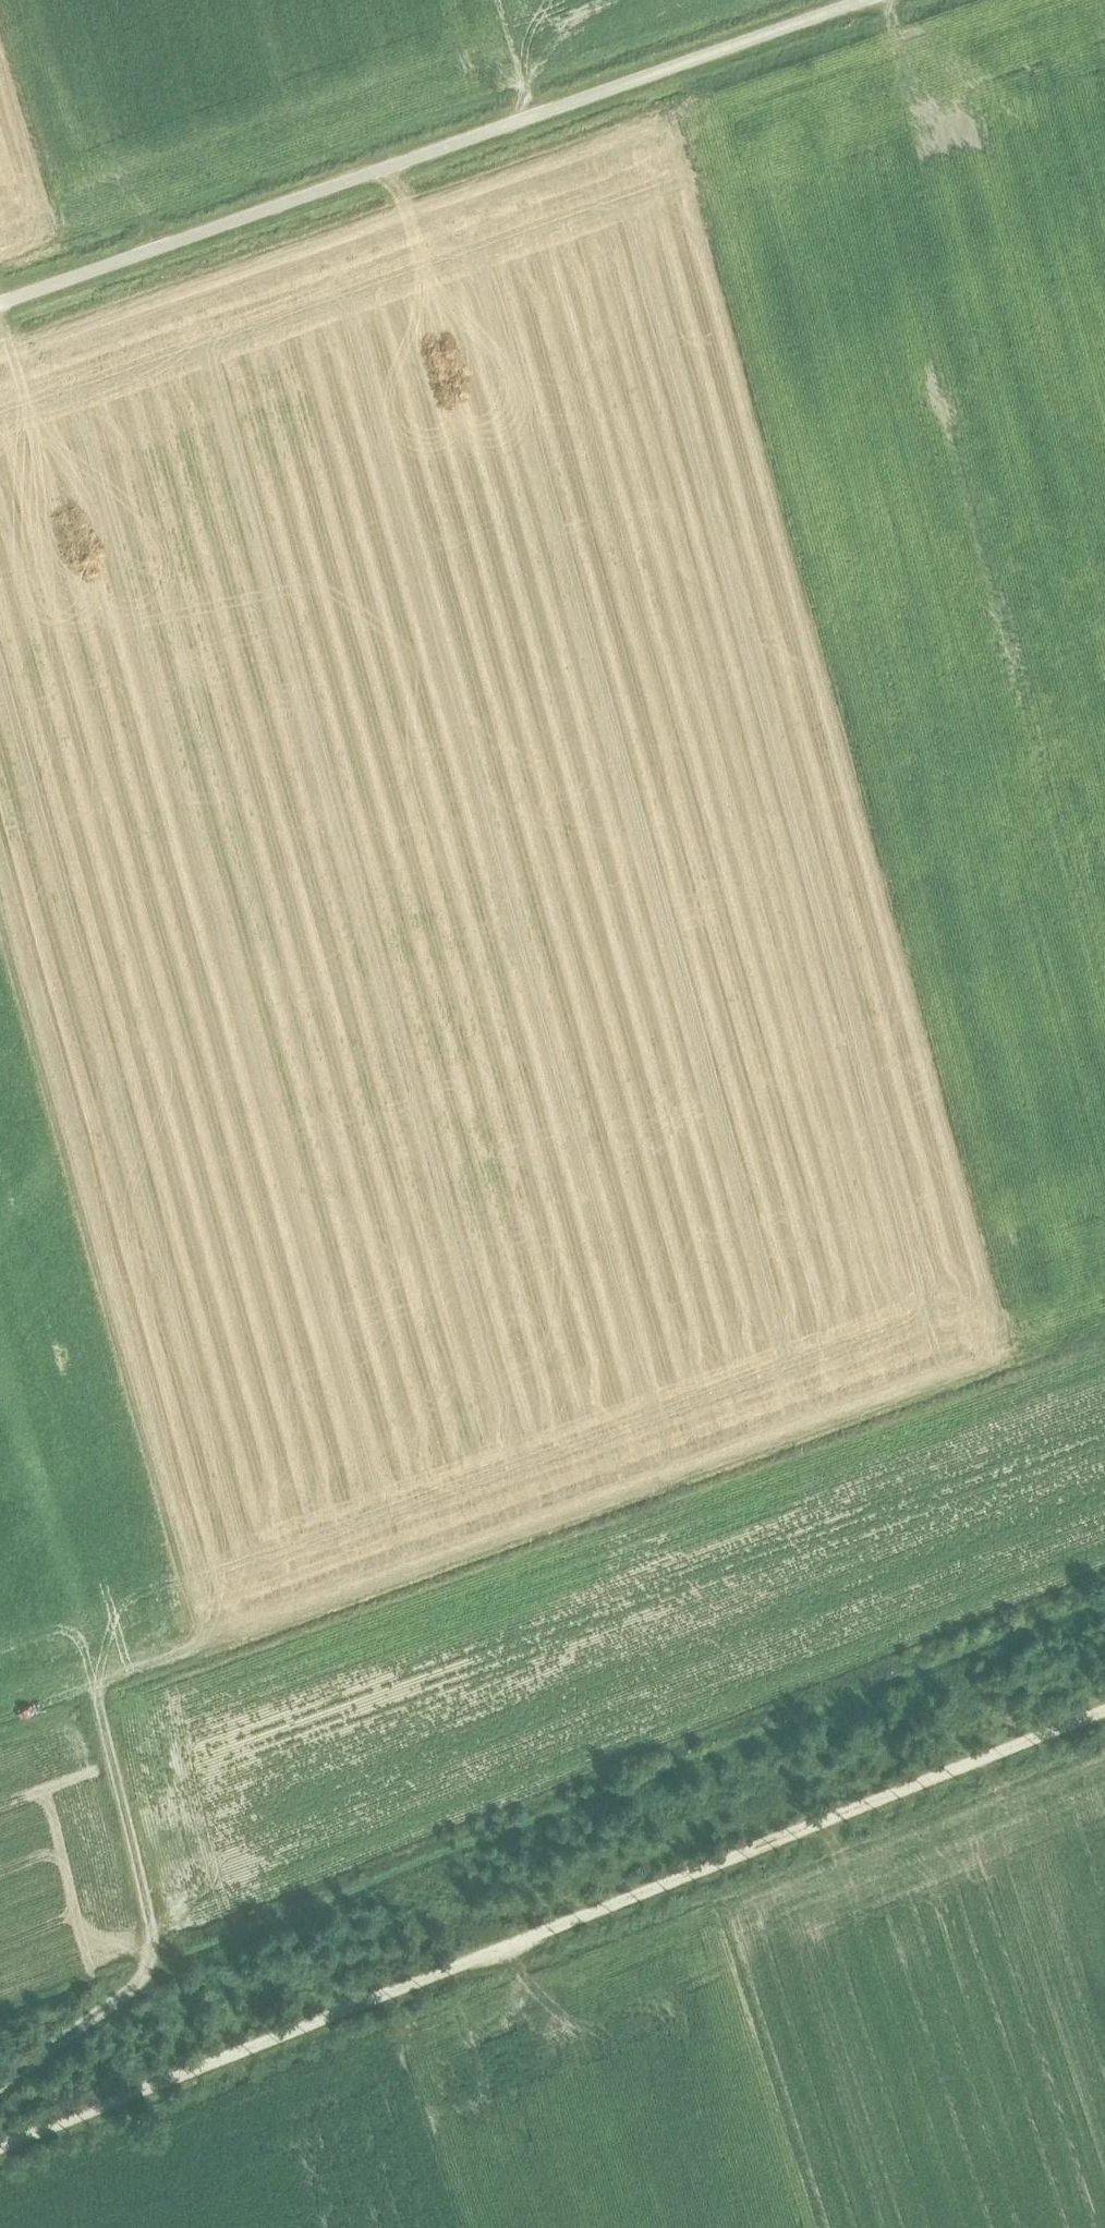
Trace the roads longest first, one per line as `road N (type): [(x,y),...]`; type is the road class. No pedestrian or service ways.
road 1 (unclassified): [(0,2148),(1104,1711)]
road 2 (unclassified): [(862,0),(0,303)]
road 3 (track): [(149,1969),(150,1937),(99,1704)]
road 4 (track): [(0,2080),(149,1969)]

